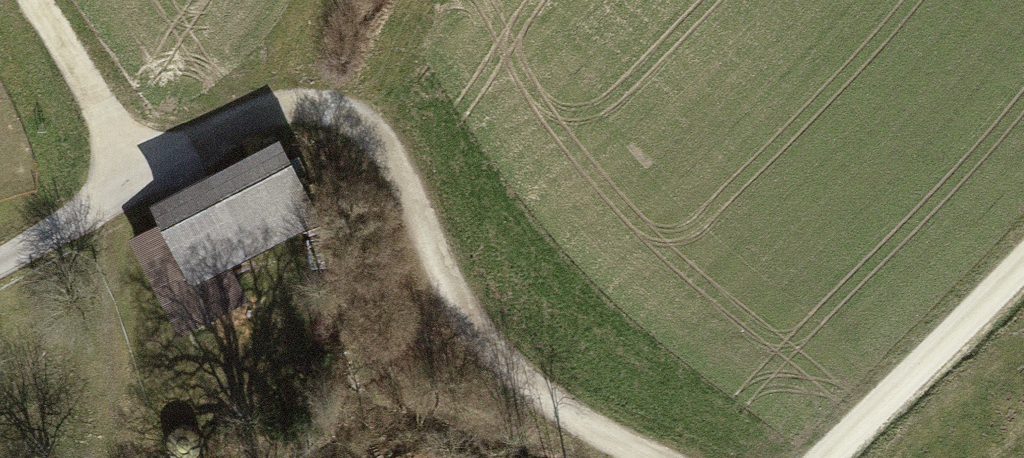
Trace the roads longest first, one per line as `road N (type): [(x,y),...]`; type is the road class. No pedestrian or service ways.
road 1 (track): [(647,457),(560,411),(497,359),(447,287),(387,150),(343,113),(290,105),(141,174),(45,0)]
road 2 (track): [(823,457),(1023,261)]
road 3 (residential): [(0,261),(141,174)]

